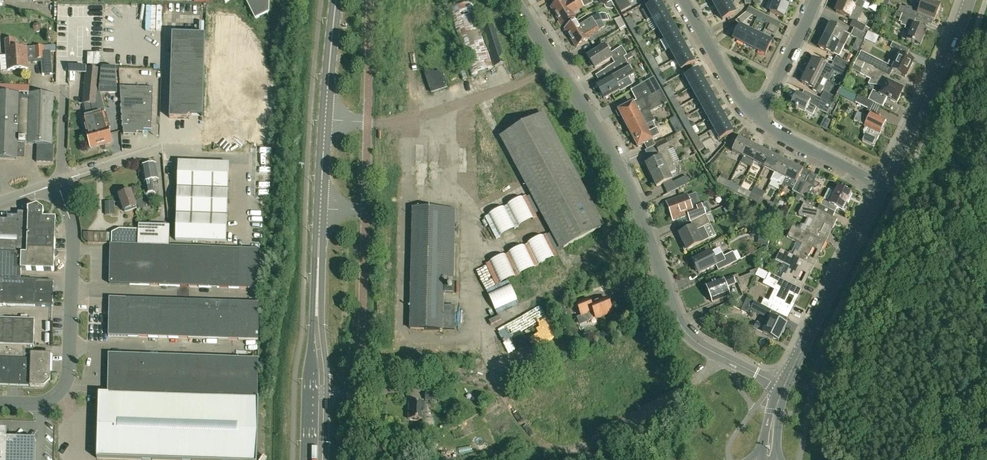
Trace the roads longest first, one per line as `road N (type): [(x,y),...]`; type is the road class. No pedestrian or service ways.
road 1 (residential): [(784,386),(706,349),(681,326),(618,166),(515,0)]
road 2 (unclassified): [(58,183),(159,148),(253,156),(252,241)]
road 3 (unclassified): [(58,183),(73,230),(69,377),(48,402),(0,404)]
road 4 (secondary): [(318,259),(337,0)]
road 5 (tertiary): [(884,186),(784,386)]
road 6 (tertiary): [(970,0),(884,186)]
road 7 (secondary): [(318,259),(306,459)]
road 8 (secondary): [(326,459),(318,259)]
road 9 (residential): [(884,186),(757,119)]
road 10 (residential): [(757,119),(684,0)]
road 11 (residential): [(757,119),(817,0)]

